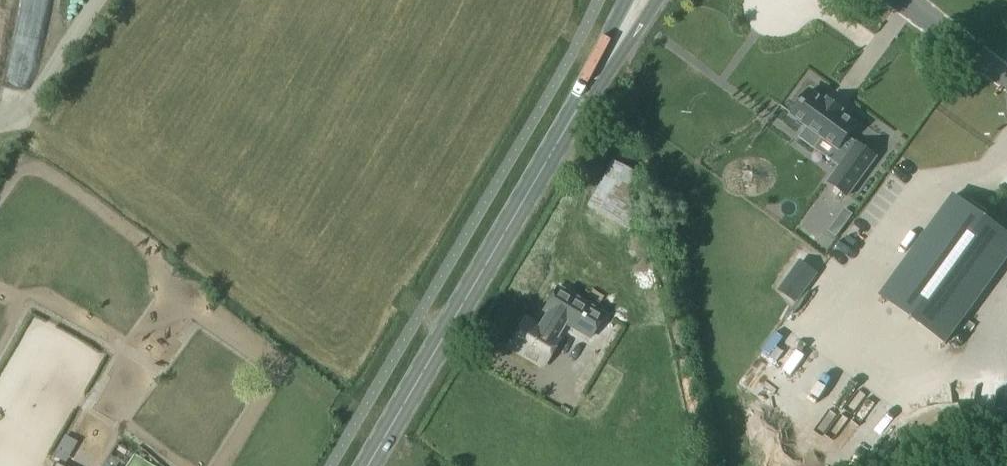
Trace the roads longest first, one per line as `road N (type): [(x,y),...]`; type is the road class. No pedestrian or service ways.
road 1 (primary): [(370,465),(644,0)]
road 2 (tertiary): [(1006,78),(902,0)]

